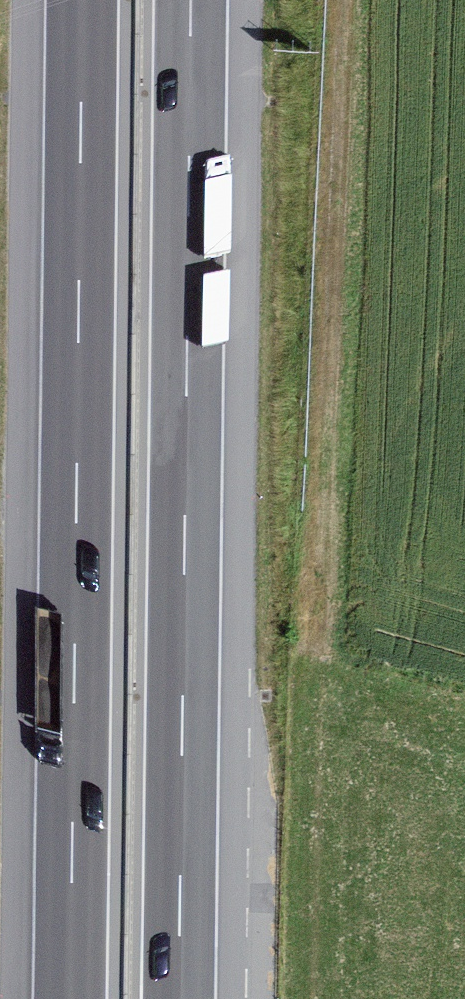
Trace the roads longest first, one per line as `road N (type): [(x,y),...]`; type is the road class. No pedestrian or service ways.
road 1 (motorway): [(178,998),(191,0)]
road 2 (motorway): [(83,0),(70,998)]

